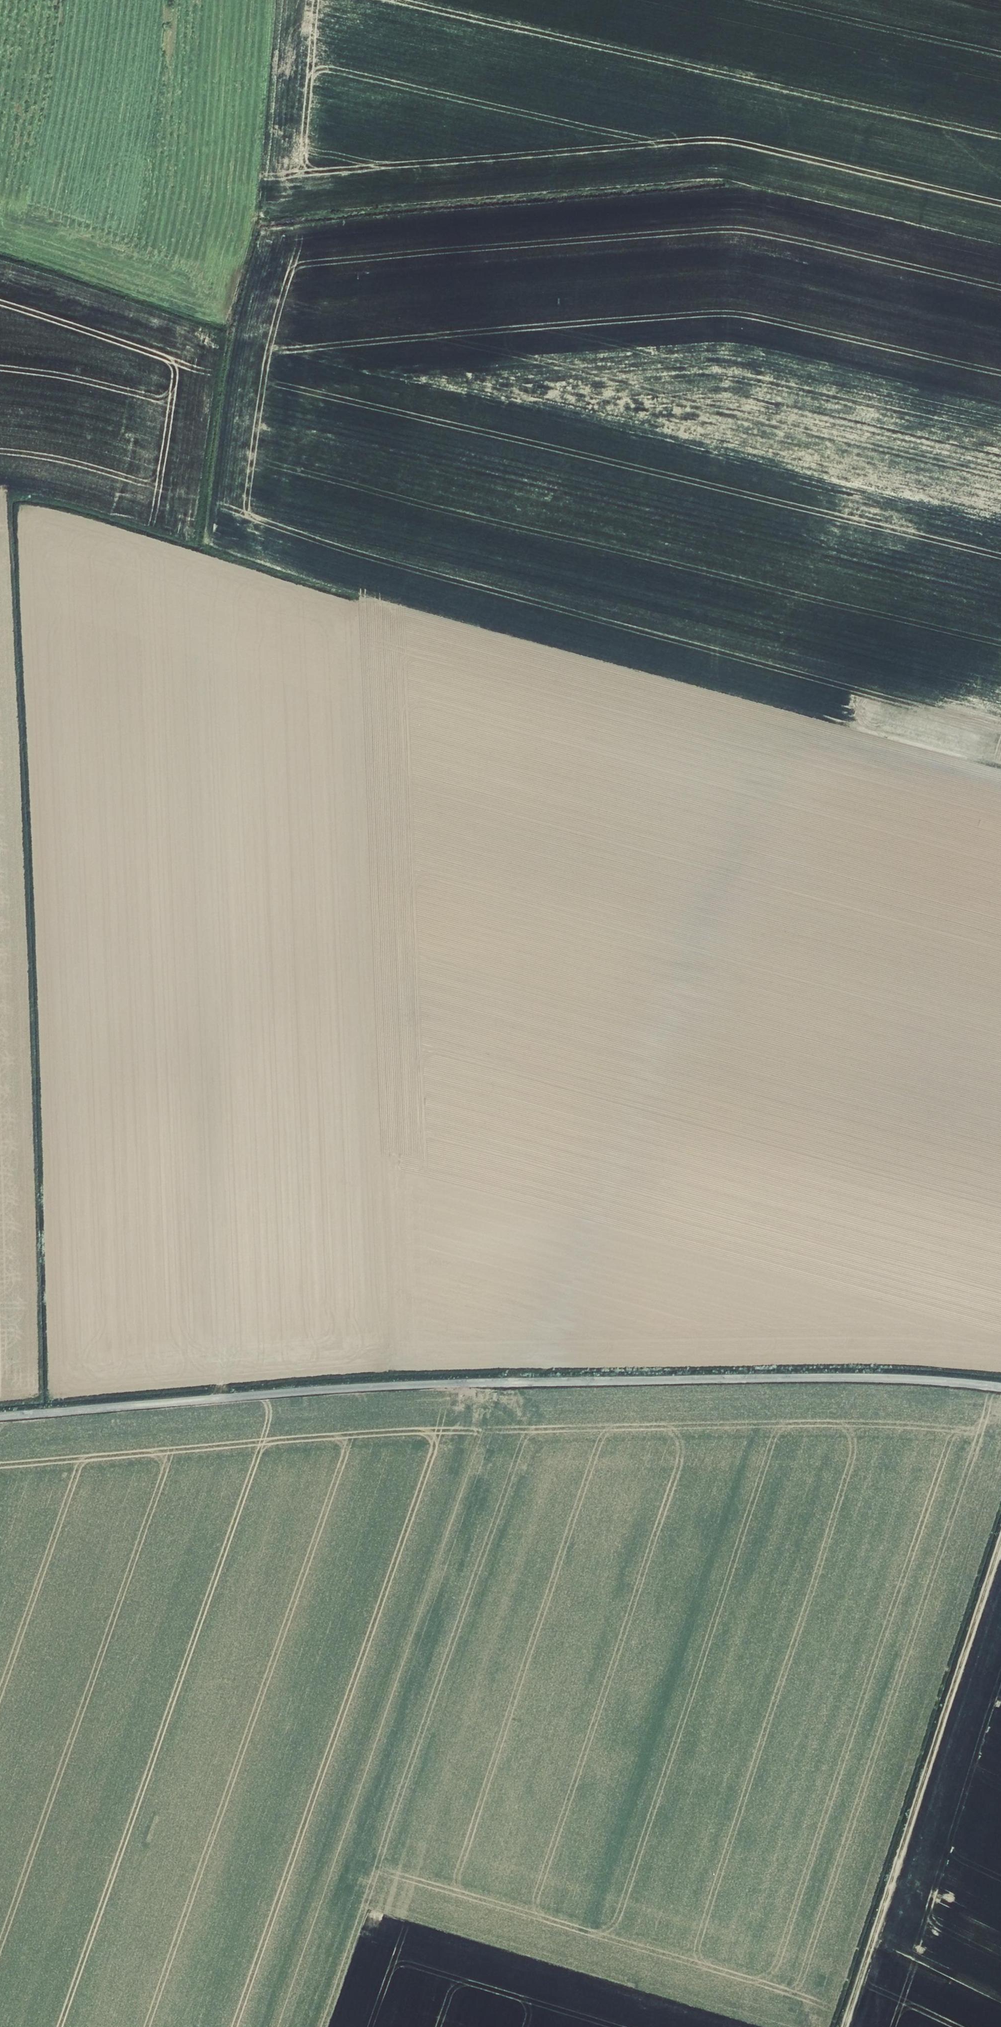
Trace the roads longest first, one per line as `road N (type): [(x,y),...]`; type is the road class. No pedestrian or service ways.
road 1 (unclassified): [(1000,1385),(556,1375),(0,1417)]
road 2 (track): [(1000,1539),(844,2026)]

